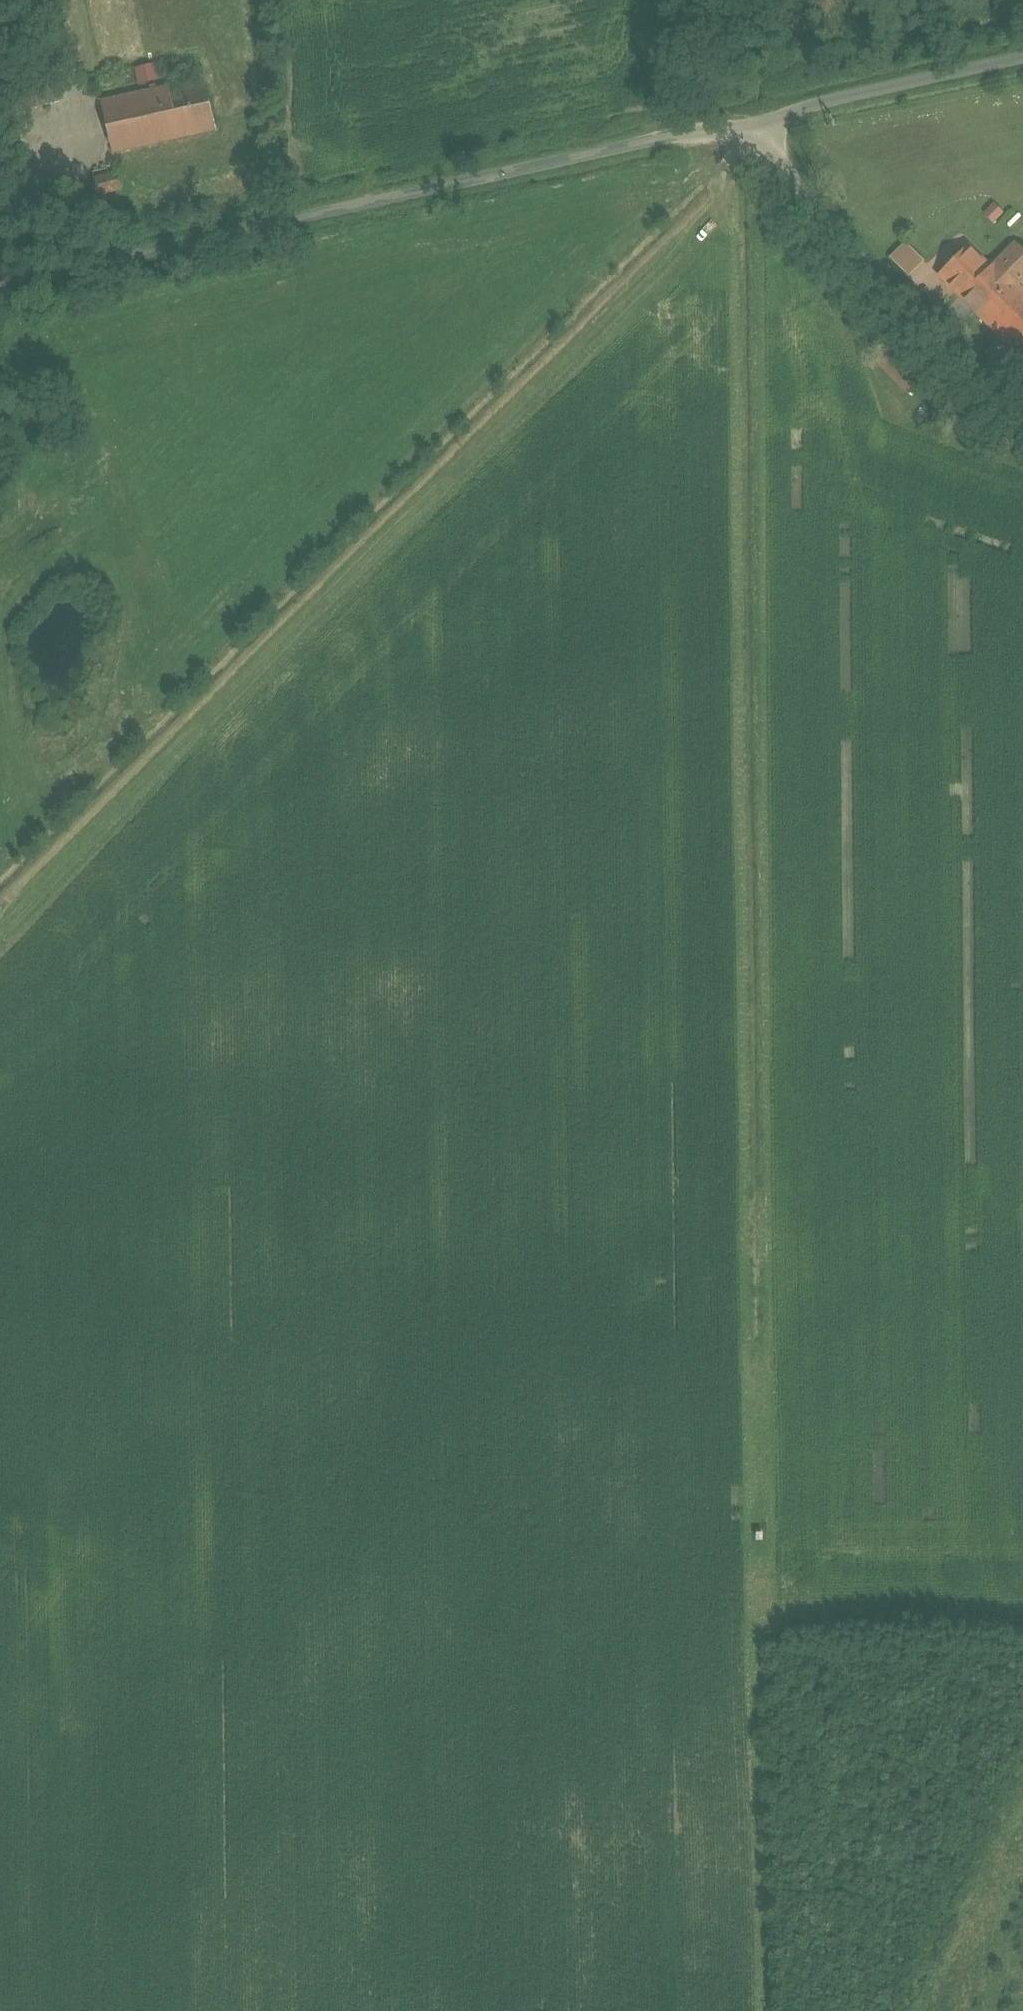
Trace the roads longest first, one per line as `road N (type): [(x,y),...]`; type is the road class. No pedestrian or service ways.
road 1 (unclassified): [(774,127),(667,137),(0,270)]
road 2 (residential): [(1022,419),(955,373),(870,280),(774,127)]
road 3 (unclassified): [(1022,60),(813,106),(774,127)]

